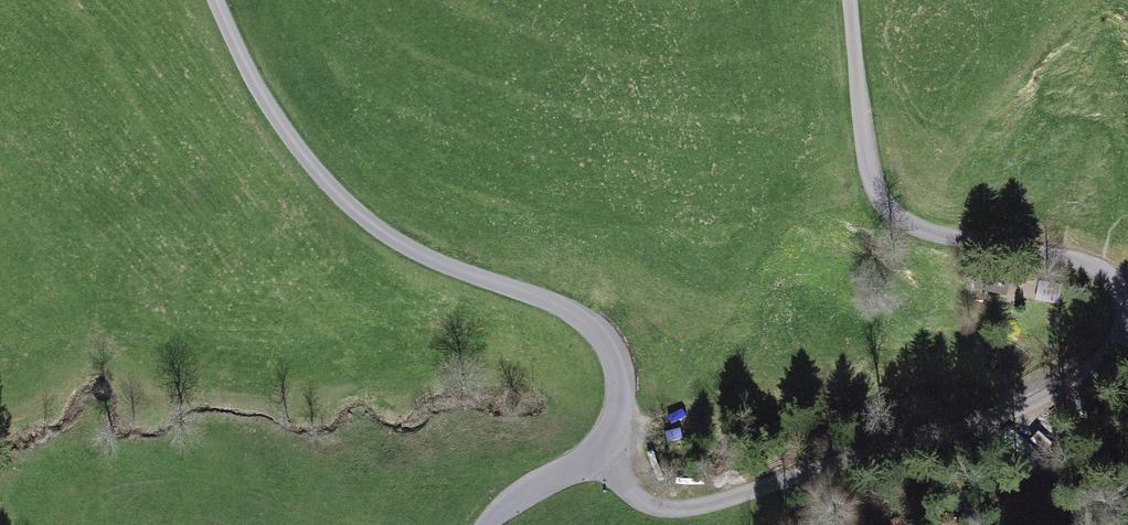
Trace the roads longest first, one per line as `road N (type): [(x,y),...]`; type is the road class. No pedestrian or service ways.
road 1 (track): [(593,456),(638,497),(666,508),(843,446),(1034,414),(1109,312),(1109,287),(1093,272),(938,243),(894,219),(873,185),(849,0)]
road 2 (unclassified): [(486,524),(512,498),(593,456),(620,412),(613,361),(589,325),(419,256),(337,199),(259,100),(214,0)]

